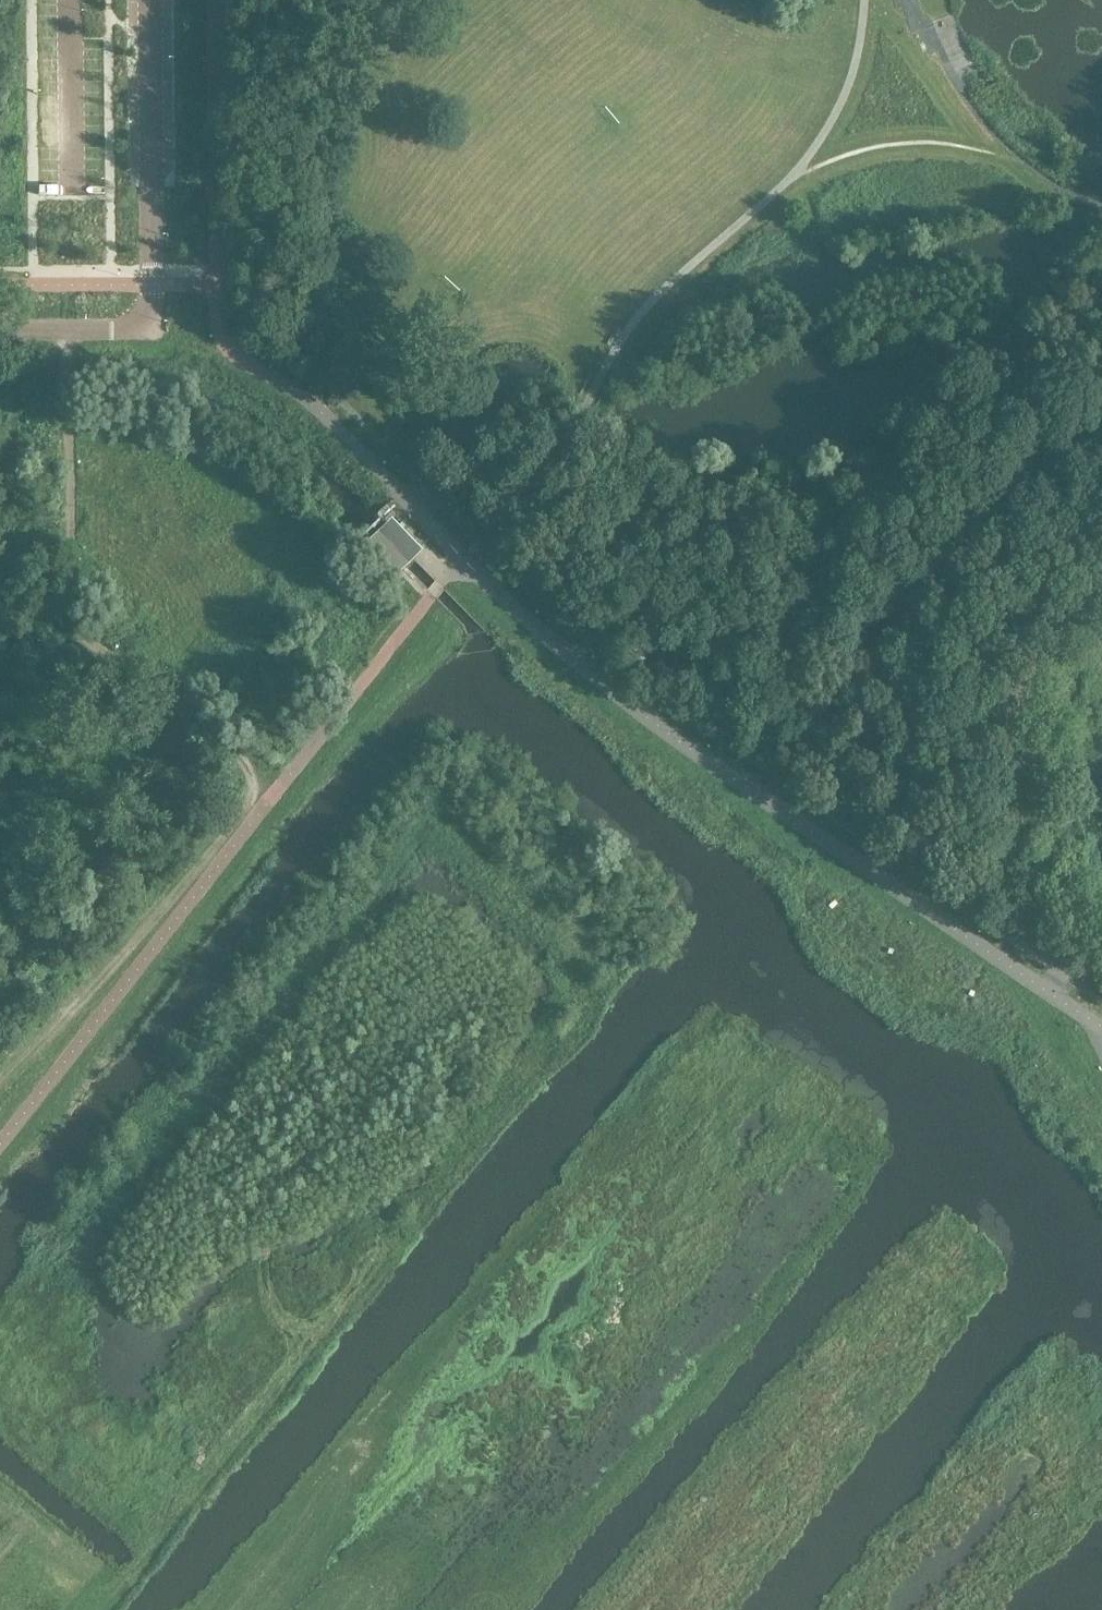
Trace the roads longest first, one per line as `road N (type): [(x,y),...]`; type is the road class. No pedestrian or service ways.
road 1 (unclassified): [(0,330),(153,330),(149,0)]
road 2 (track): [(251,796),(0,1077)]
road 3 (unclassified): [(71,190),(69,0)]

